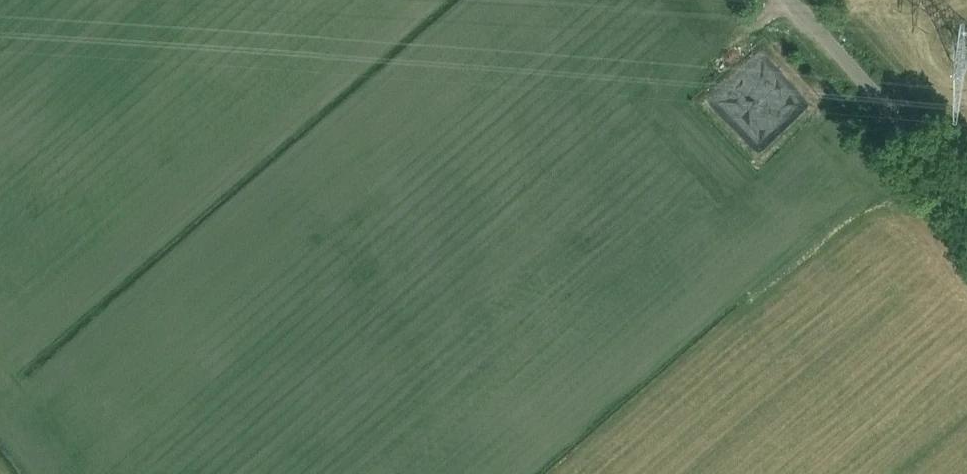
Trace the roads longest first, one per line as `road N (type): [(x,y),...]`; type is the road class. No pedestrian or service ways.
road 1 (unclassified): [(966,201),(789,0)]

